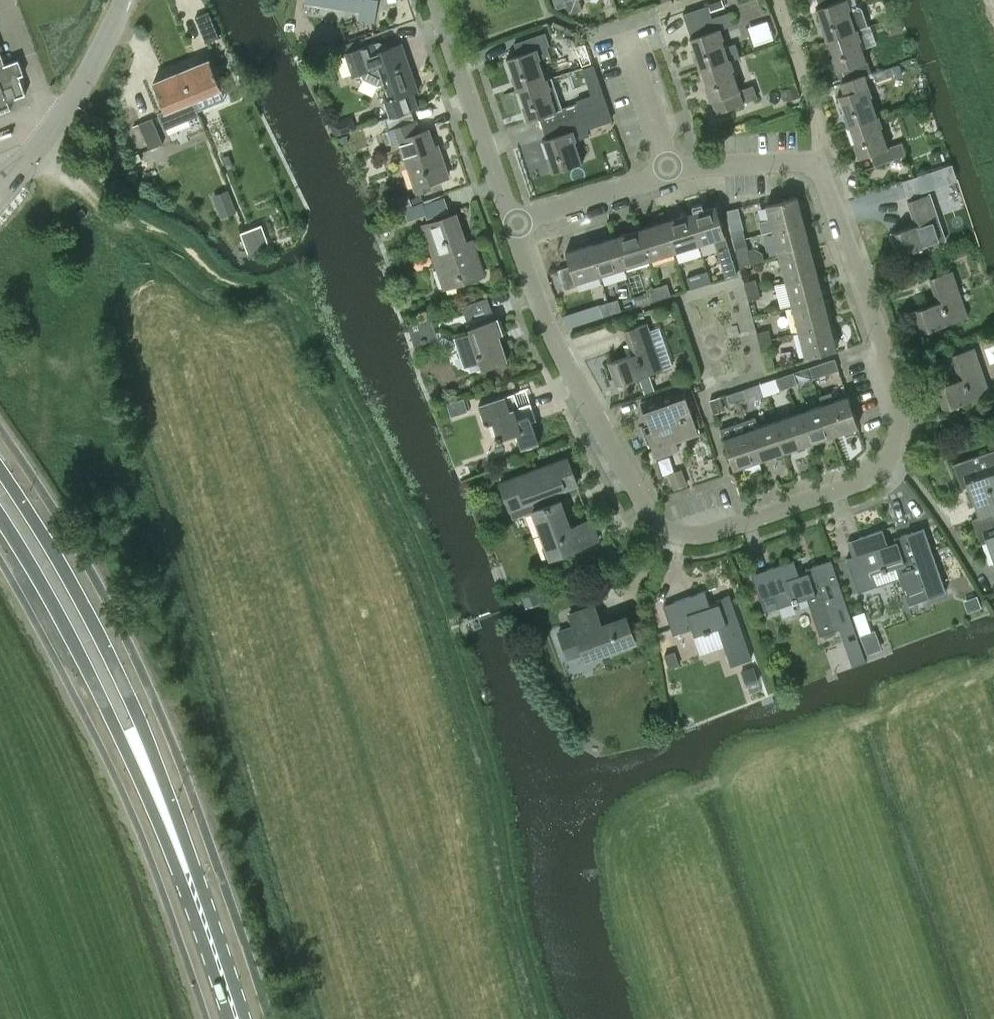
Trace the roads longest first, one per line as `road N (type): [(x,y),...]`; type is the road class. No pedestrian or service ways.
road 1 (residential): [(821,169),(899,398),(893,451),(867,480),(700,536),(670,528),(647,509),(565,358),(518,222)]
road 2 (primary): [(230,994),(181,824),(133,698),(76,584),(0,465)]
road 3 (primary): [(0,516),(104,700),(230,994)]
road 4 (residential): [(518,222),(442,0)]
road 5 (unclassified): [(0,186),(59,123),(128,0)]
road 6 (residential): [(821,169),(813,107),(776,0)]
road 7 (residential): [(518,222),(672,170)]
road 8 (residential): [(624,26),(672,170)]
road 9 (residential): [(672,170),(821,169)]

